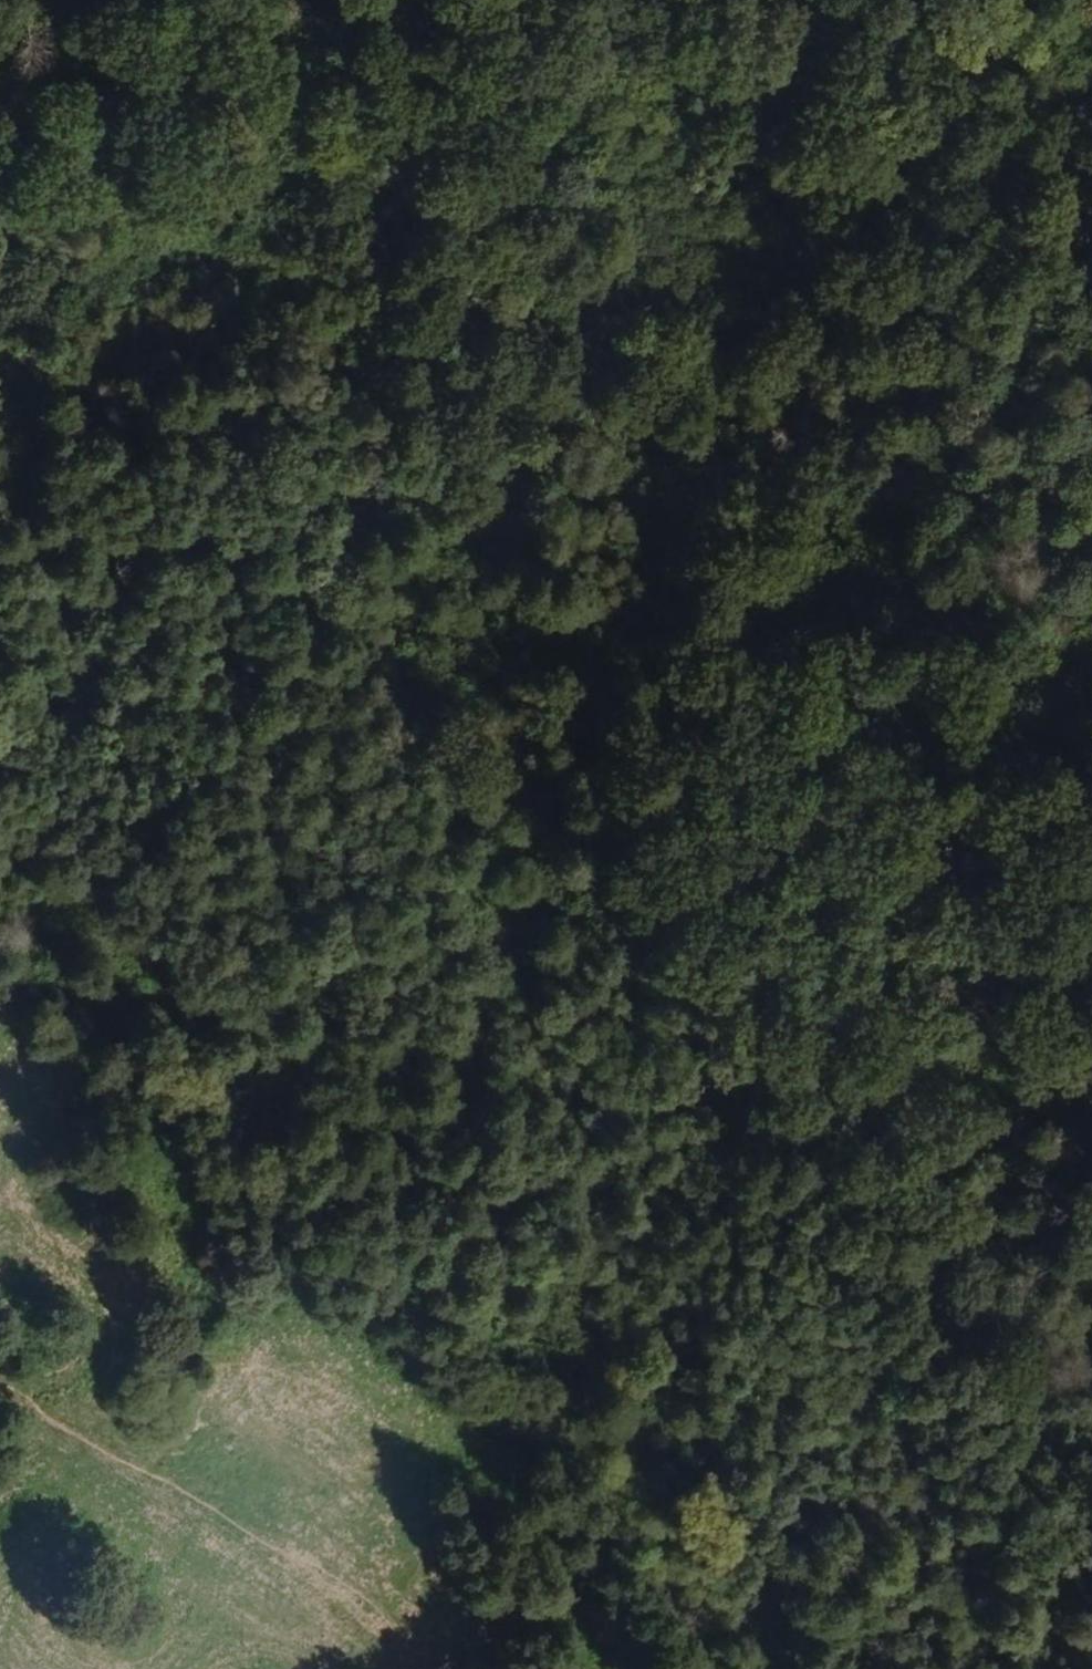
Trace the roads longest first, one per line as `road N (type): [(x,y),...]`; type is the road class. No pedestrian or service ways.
road 1 (track): [(1091,618),(1075,595),(1083,466),(1064,367),(995,314),(932,167),(831,49),(703,0)]

